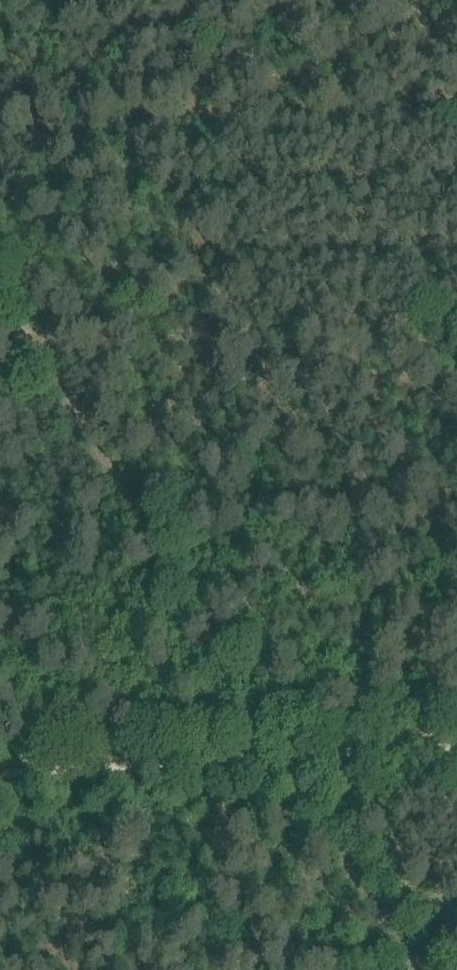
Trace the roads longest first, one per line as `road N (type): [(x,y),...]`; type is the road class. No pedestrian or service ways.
road 1 (track): [(273,752),(34,356)]
road 2 (track): [(34,356),(456,324)]
road 3 (track): [(0,765),(273,752)]
road 4 (track): [(273,752),(403,969)]
road 5 (track): [(273,752),(456,743)]

